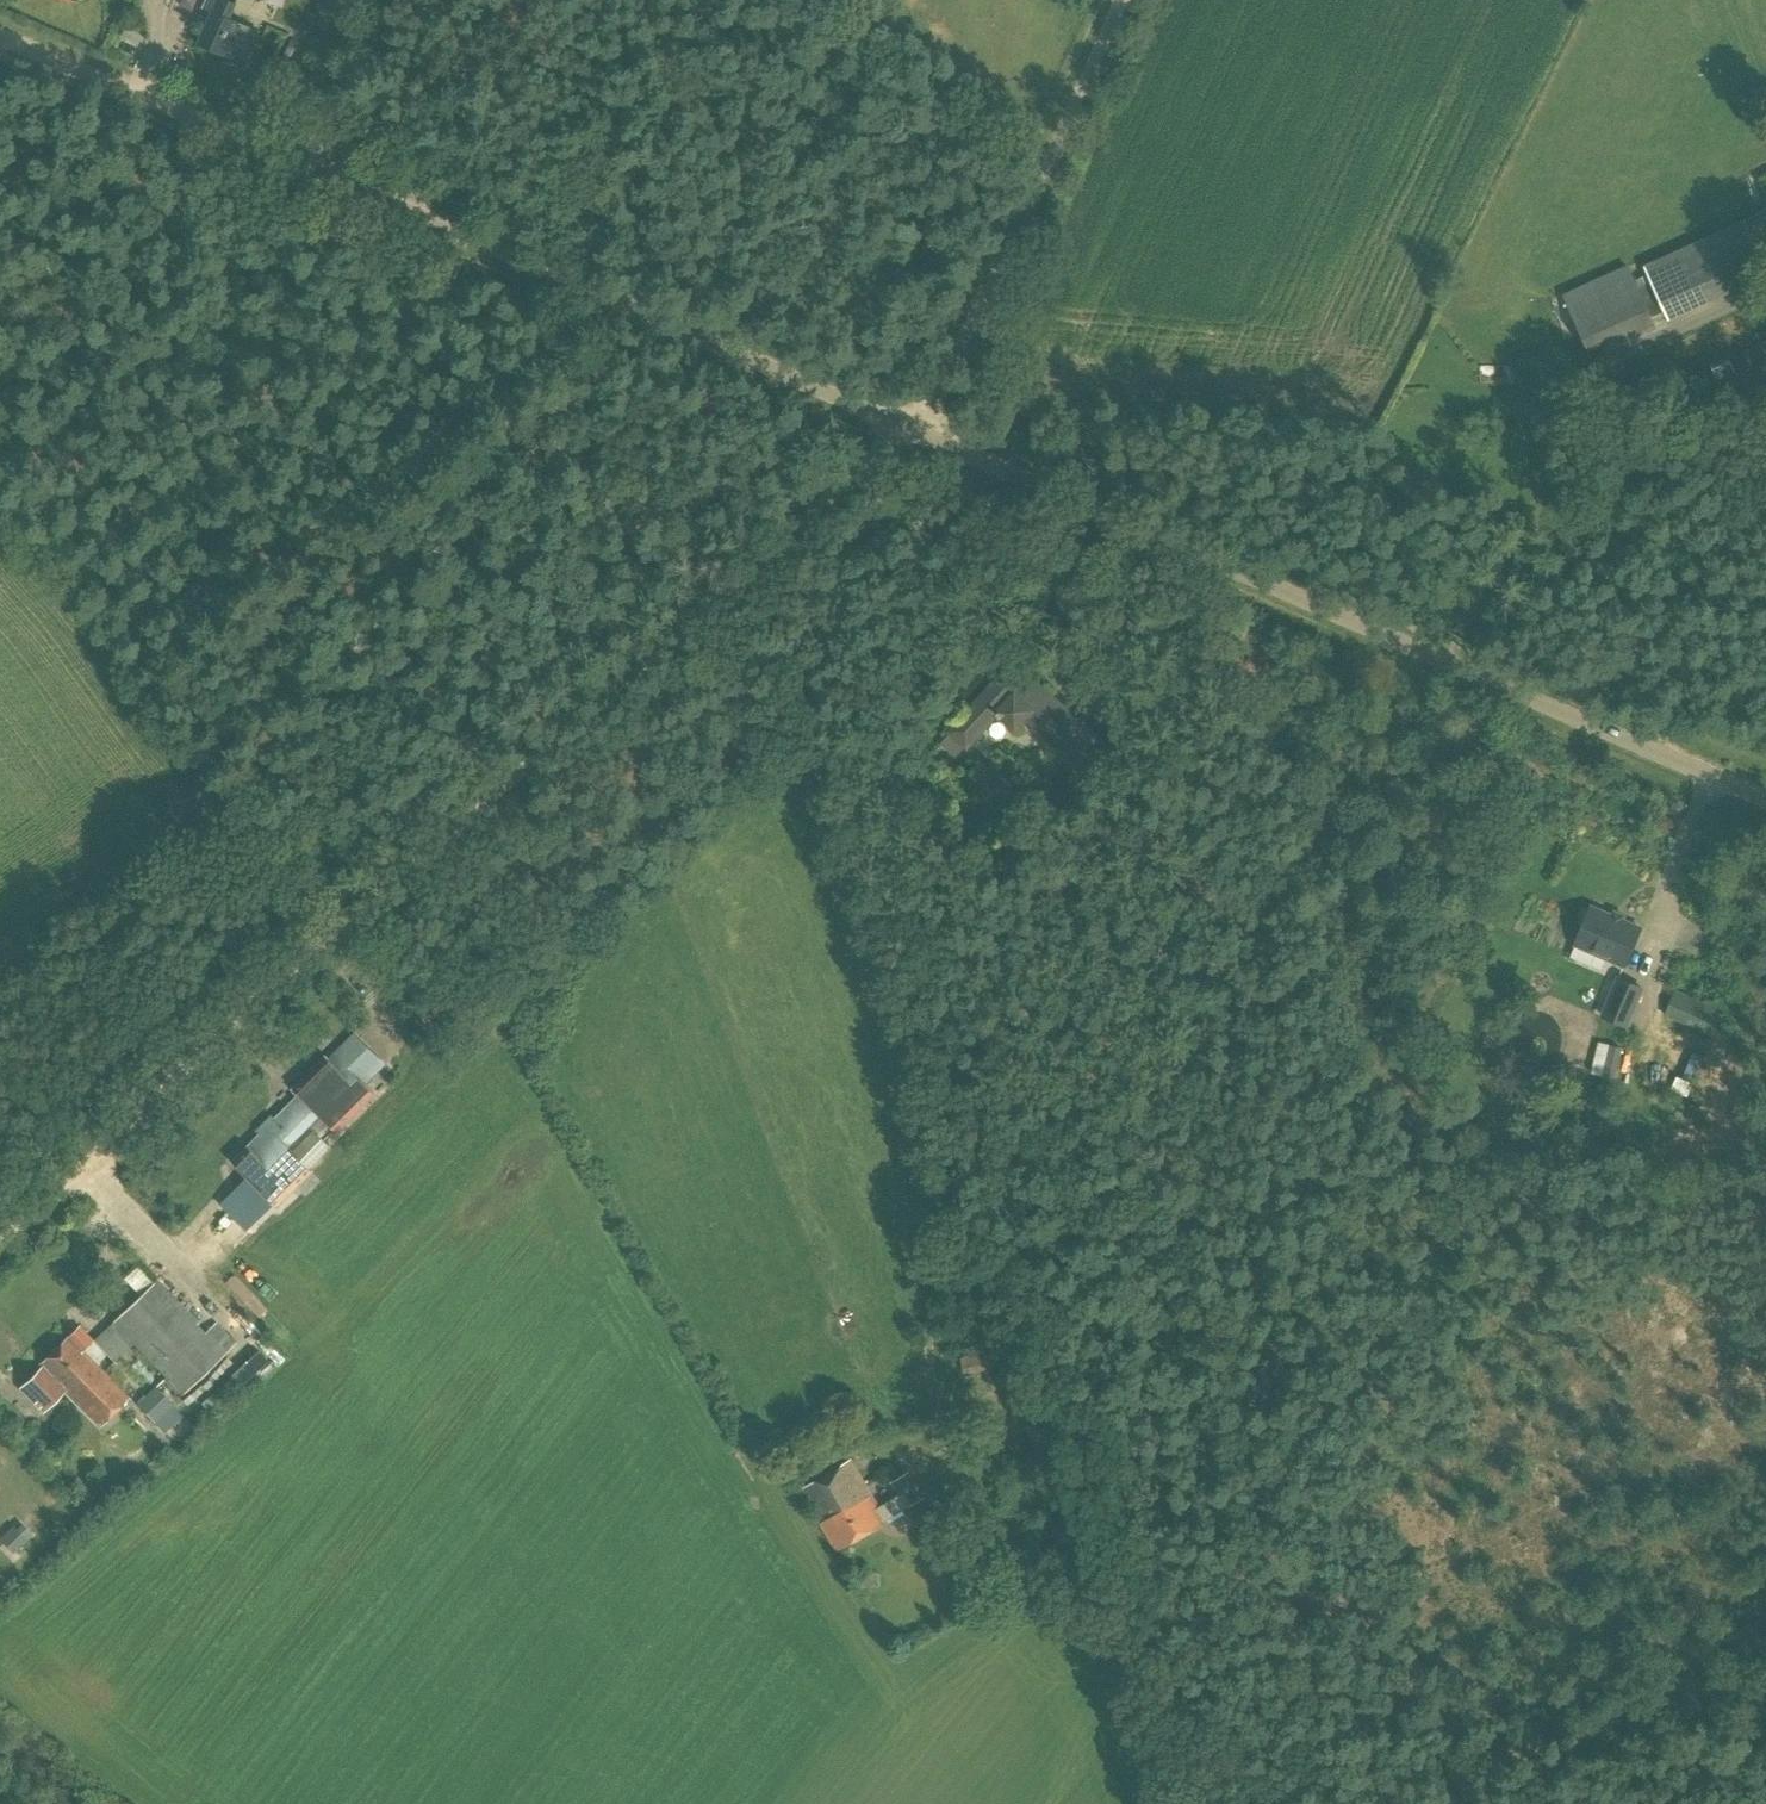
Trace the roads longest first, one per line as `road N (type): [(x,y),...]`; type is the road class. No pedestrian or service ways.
road 1 (track): [(0,1236),(367,899),(889,445)]
road 2 (unclassified): [(1765,799),(904,426)]
road 3 (unclassified): [(904,426),(130,101)]
road 4 (unclassified): [(904,426),(953,370),(1122,0)]
road 5 (track): [(130,101),(0,44)]

